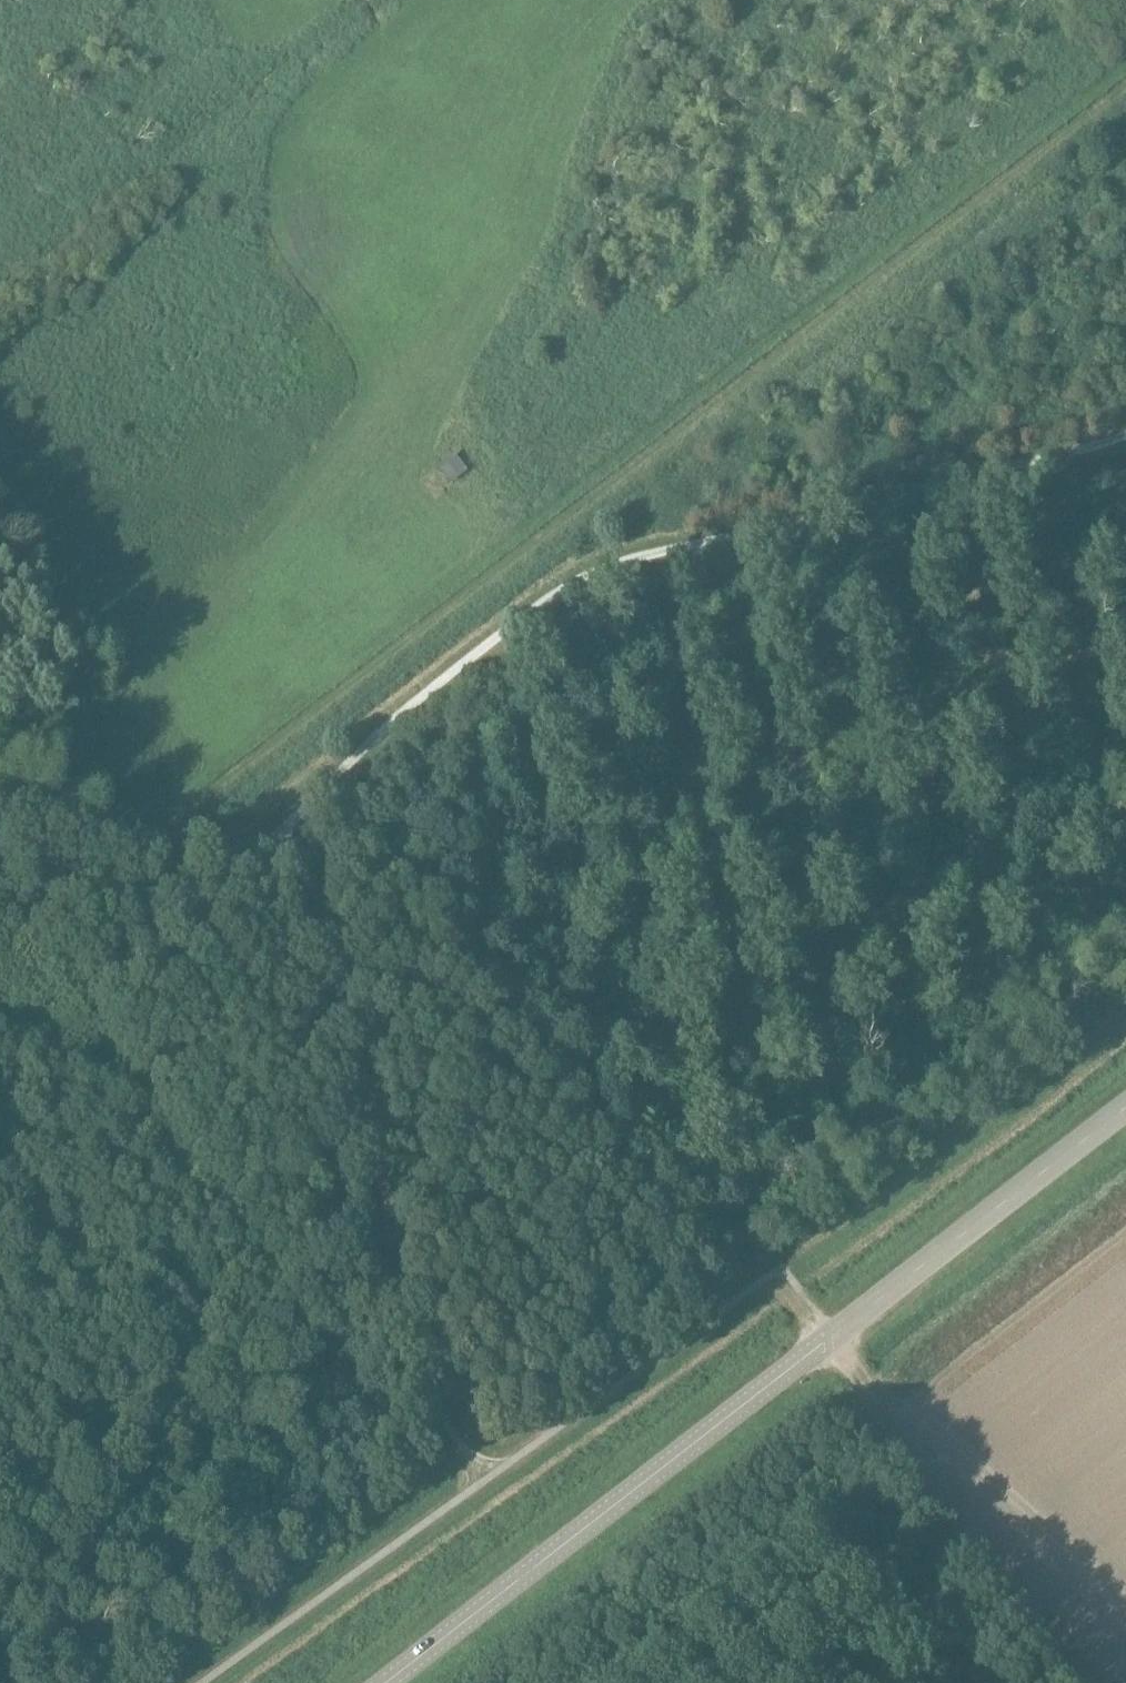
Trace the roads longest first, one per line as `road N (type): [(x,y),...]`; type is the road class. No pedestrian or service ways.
road 1 (unclassified): [(387,1682),(1125,1108)]
road 2 (track): [(821,1344),(928,1516),(1066,1682)]

